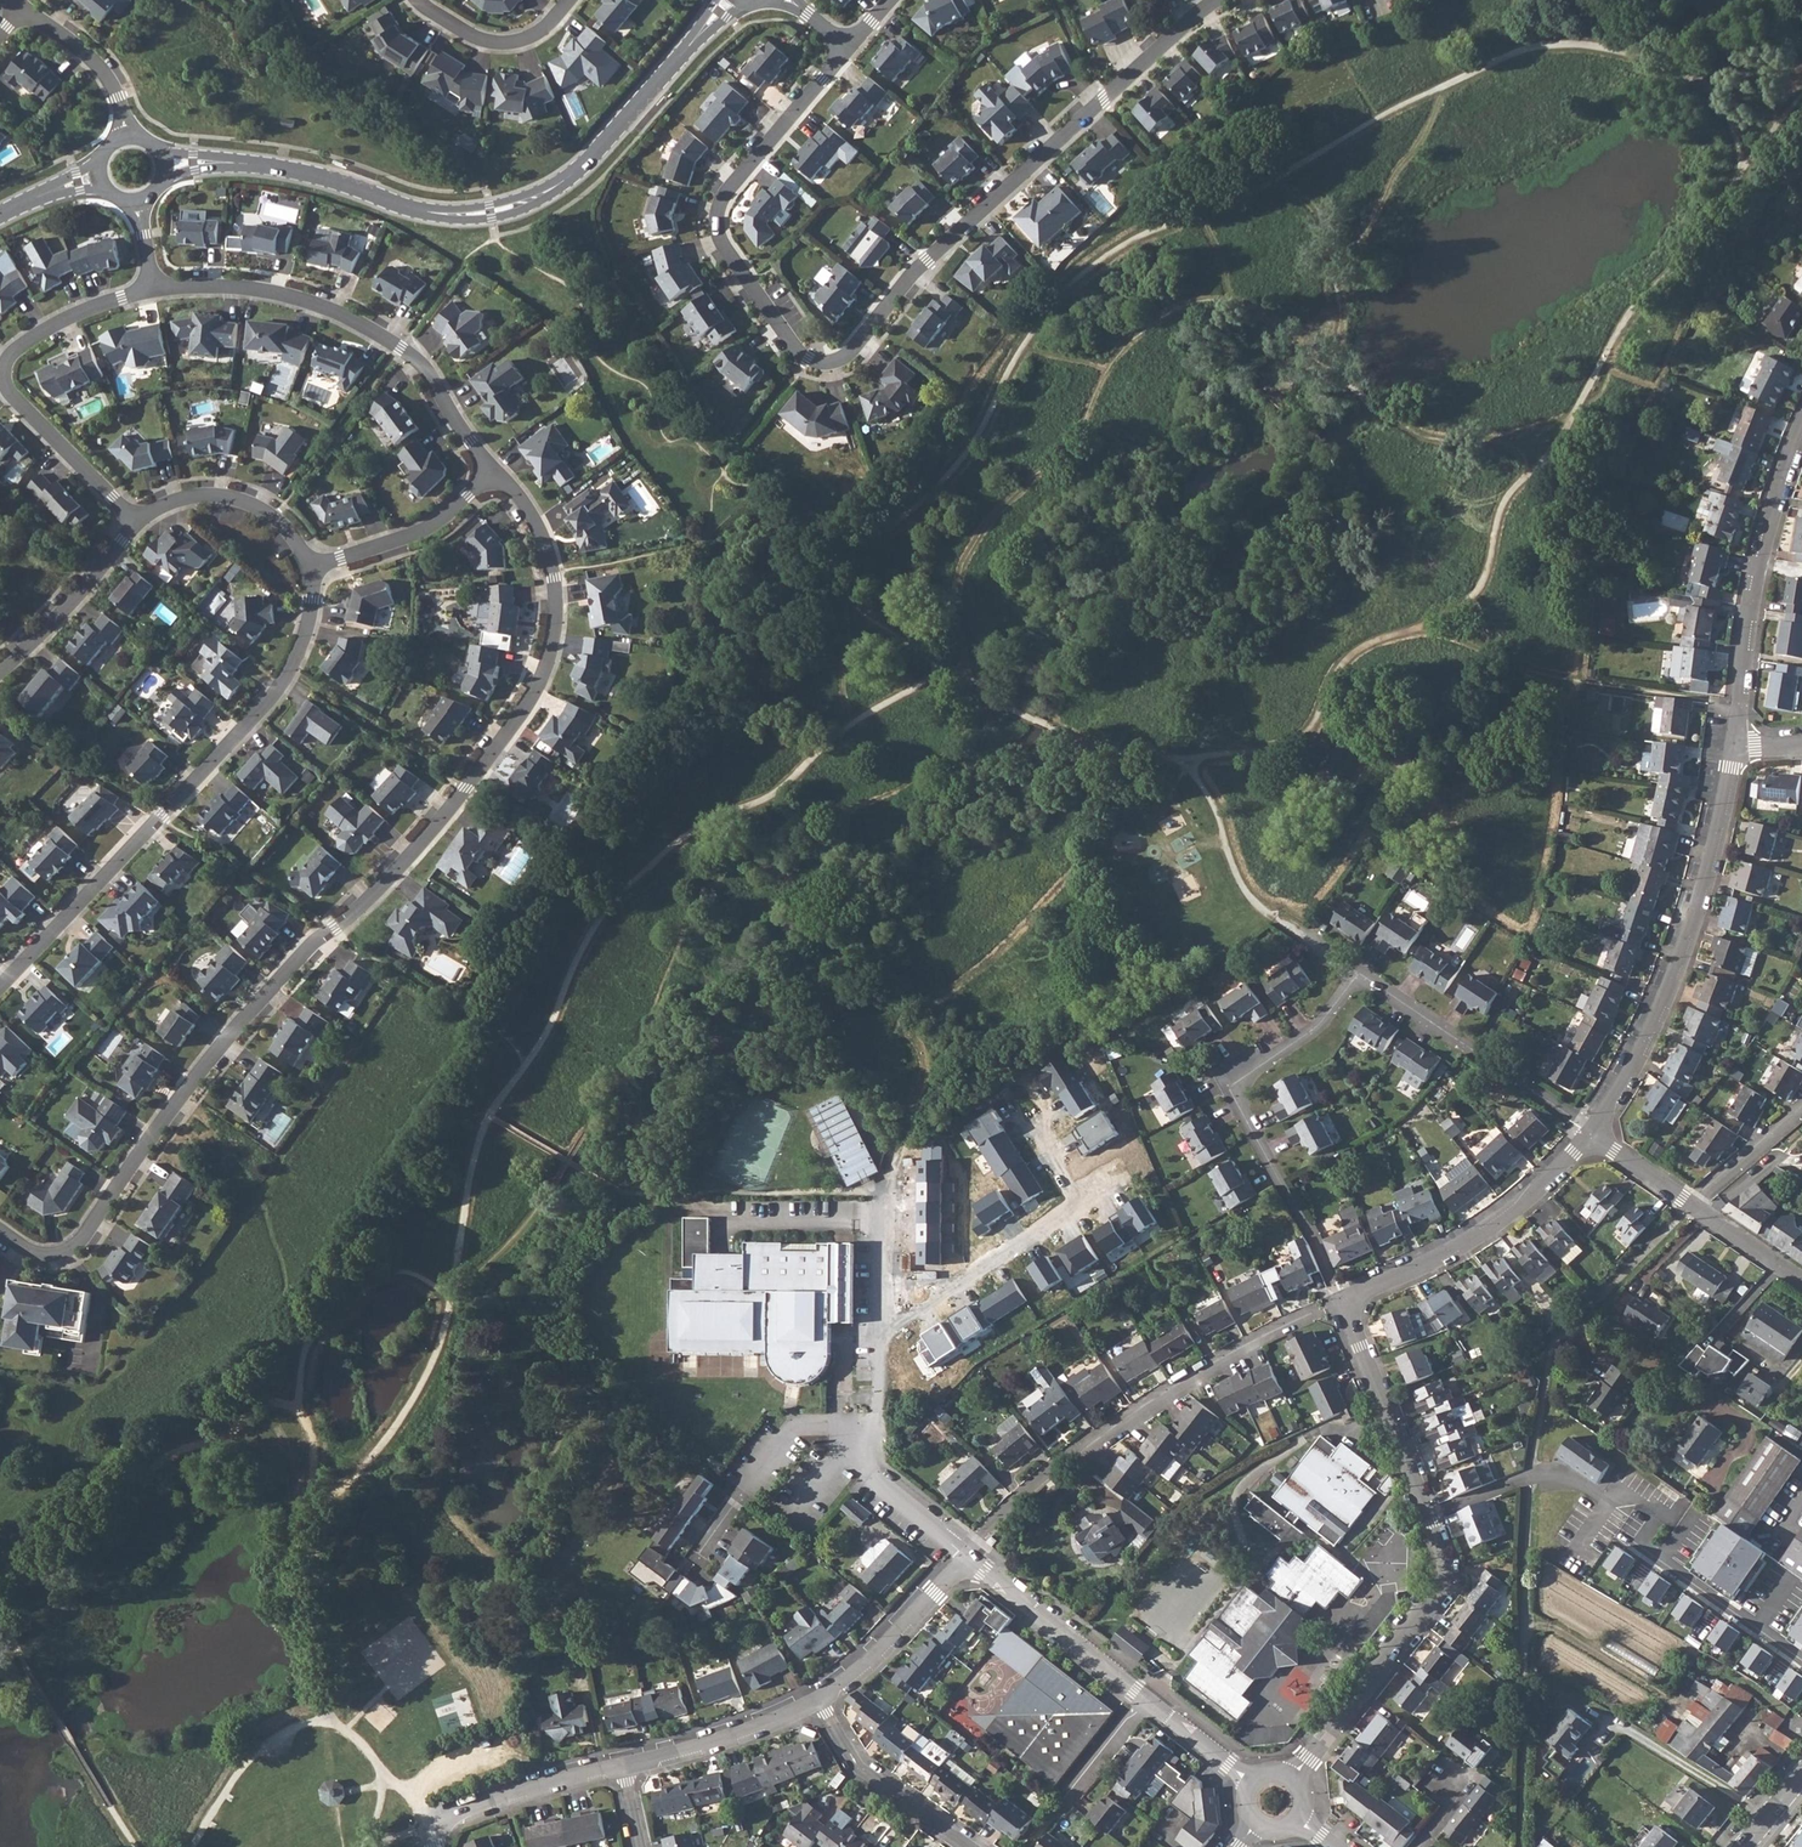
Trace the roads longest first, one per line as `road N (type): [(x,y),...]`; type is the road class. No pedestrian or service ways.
road 1 (residential): [(0,1234),(35,1256),(74,1249),(263,1000),(312,945),(401,870),(516,724),(552,653),(555,580),(544,539),(494,472)]
road 2 (residential): [(851,47),(727,192),(718,219),(724,249),(816,364),(849,358),(926,263),(1222,0)]
road 3 (residential): [(167,165),(290,171),(436,216),(529,203),(573,176),(730,0)]
road 4 (residential): [(1291,1779),(1444,1593),(1447,1567),(1342,1303)]
road 5 (residential): [(312,571),(306,639),(270,705),(0,989)]
road 6 (residential): [(967,1564),(998,1524),(1116,1430),(1310,1317)]
road 7 (residential): [(1590,1136),(1659,1025),(1688,947),(1734,746)]
road 8 (residential): [(1359,978),(1321,1022),(1228,1088),(1342,1303)]
road 9 (residential): [(494,472),(426,372),(366,326),(275,289),(155,291)]
road 10 (residential): [(155,291),(49,331),(6,367),(16,400),(139,523)]
road 11 (residential): [(1734,746),(1750,599),(1801,428)]
road 12 (residential): [(1342,1303),(1421,1271),(1509,1220),(1590,1136)]
road 13 (residential): [(1590,1136),(1359,978)]
road 14 (residential): [(1077,1204),(878,1331)]
road 15 (residential): [(967,1564),(985,1570),(1151,1704)]
road 16 (residential): [(821,1701),(861,1773),(968,1846)]
road 17 (residential): [(312,571),(429,532),(494,472)]
road 18 (residential): [(438,1846),(439,1828),(538,1790),(623,1769)]
road 19 (residential): [(623,1769),(762,1729),(821,1701)]
road 20 (residential): [(139,523),(182,500),(229,498),(270,516),(312,571)]
road 21 (residential): [(0,677),(139,523)]
road 22 (residential): [(821,1701),(869,1666),(967,1564)]
road 23 (residential): [(1693,1204),(1559,1338)]
road 24 (residential): [(418,0),(473,37),(510,44),(530,38),(569,0)]
road 25 (residential): [(1663,1559),(1801,1663)]
road 26 (residential): [(127,138),(107,75),(24,11)]
road 27 (residential): [(1151,1704),(1061,1812)]
road 28 (residential): [(1693,1204),(1801,1115)]
road 29 (residential): [(1693,1204),(1801,1281)]
road 30 (residential): [(1151,1704),(1255,1783)]
road 31 (residential): [(1590,1136),(1693,1204)]

